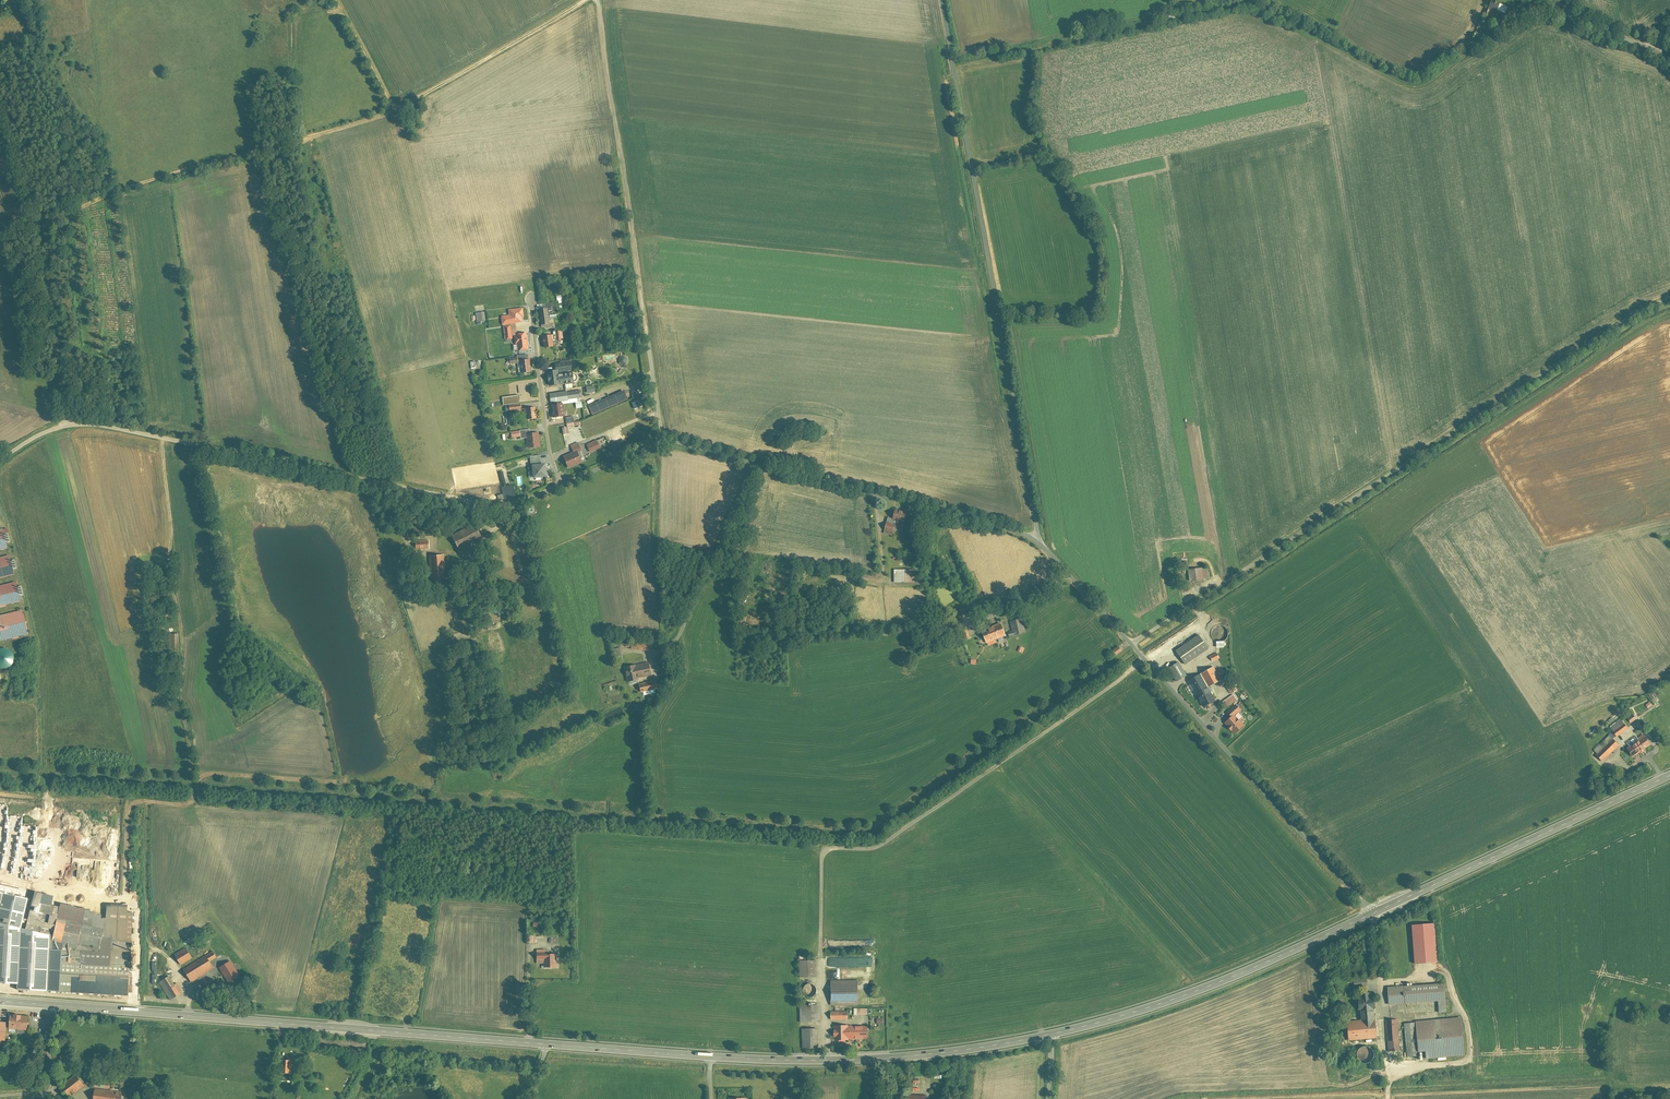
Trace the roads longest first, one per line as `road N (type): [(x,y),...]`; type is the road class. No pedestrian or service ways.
road 1 (residential): [(1669,297),(1131,644)]
road 2 (residential): [(1039,540),(941,0)]
road 3 (unclassified): [(66,425),(95,424),(492,506),(529,501),(562,483)]
road 4 (primary): [(546,1043),(826,1060),(1048,1034)]
road 5 (unclassified): [(562,483),(663,440),(1039,540)]
road 6 (primary): [(51,1006),(546,1043)]
road 7 (track): [(1145,659),(876,849),(824,849),(821,956)]
road 8 (track): [(597,0),(663,440)]
road 9 (residential): [(1131,644),(1372,914)]
road 10 (unclassified): [(0,79),(39,219),(66,425)]
road 11 (primary): [(1048,1034),(1177,998),(1372,914)]
road 12 (primary): [(1372,914),(1669,775)]
road 13 (track): [(661,654),(676,641),(767,467)]
road 14 (track): [(402,102),(583,0)]
road 15 (residential): [(562,483),(548,439),(531,306)]
road 16 (track): [(91,133),(99,78),(89,0)]
road 17 (residential): [(948,622),(1069,575)]
road 18 (track): [(338,0),(390,96),(402,102)]

